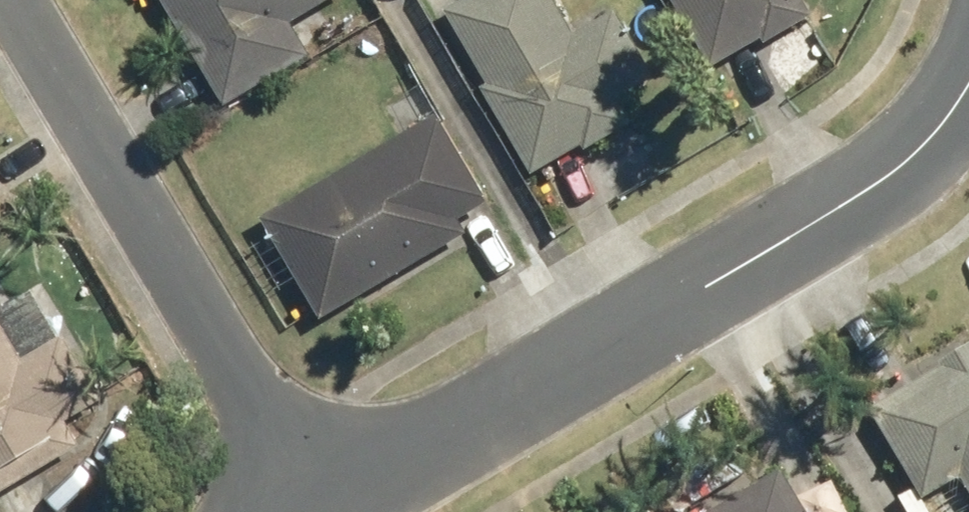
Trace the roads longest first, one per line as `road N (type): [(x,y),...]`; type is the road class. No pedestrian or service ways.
road 1 (residential): [(326,507),(847,206),(933,138),(968,76)]
road 2 (residential): [(20,0),(326,507)]

